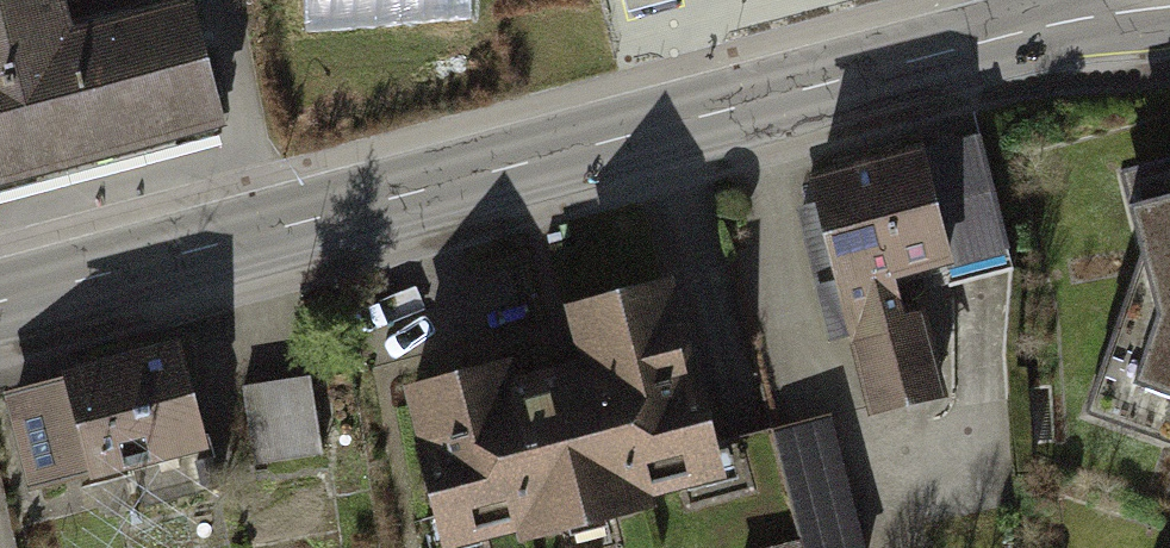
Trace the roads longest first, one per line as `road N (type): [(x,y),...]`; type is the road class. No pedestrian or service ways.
road 1 (secondary): [(0,302),(1066,21)]

